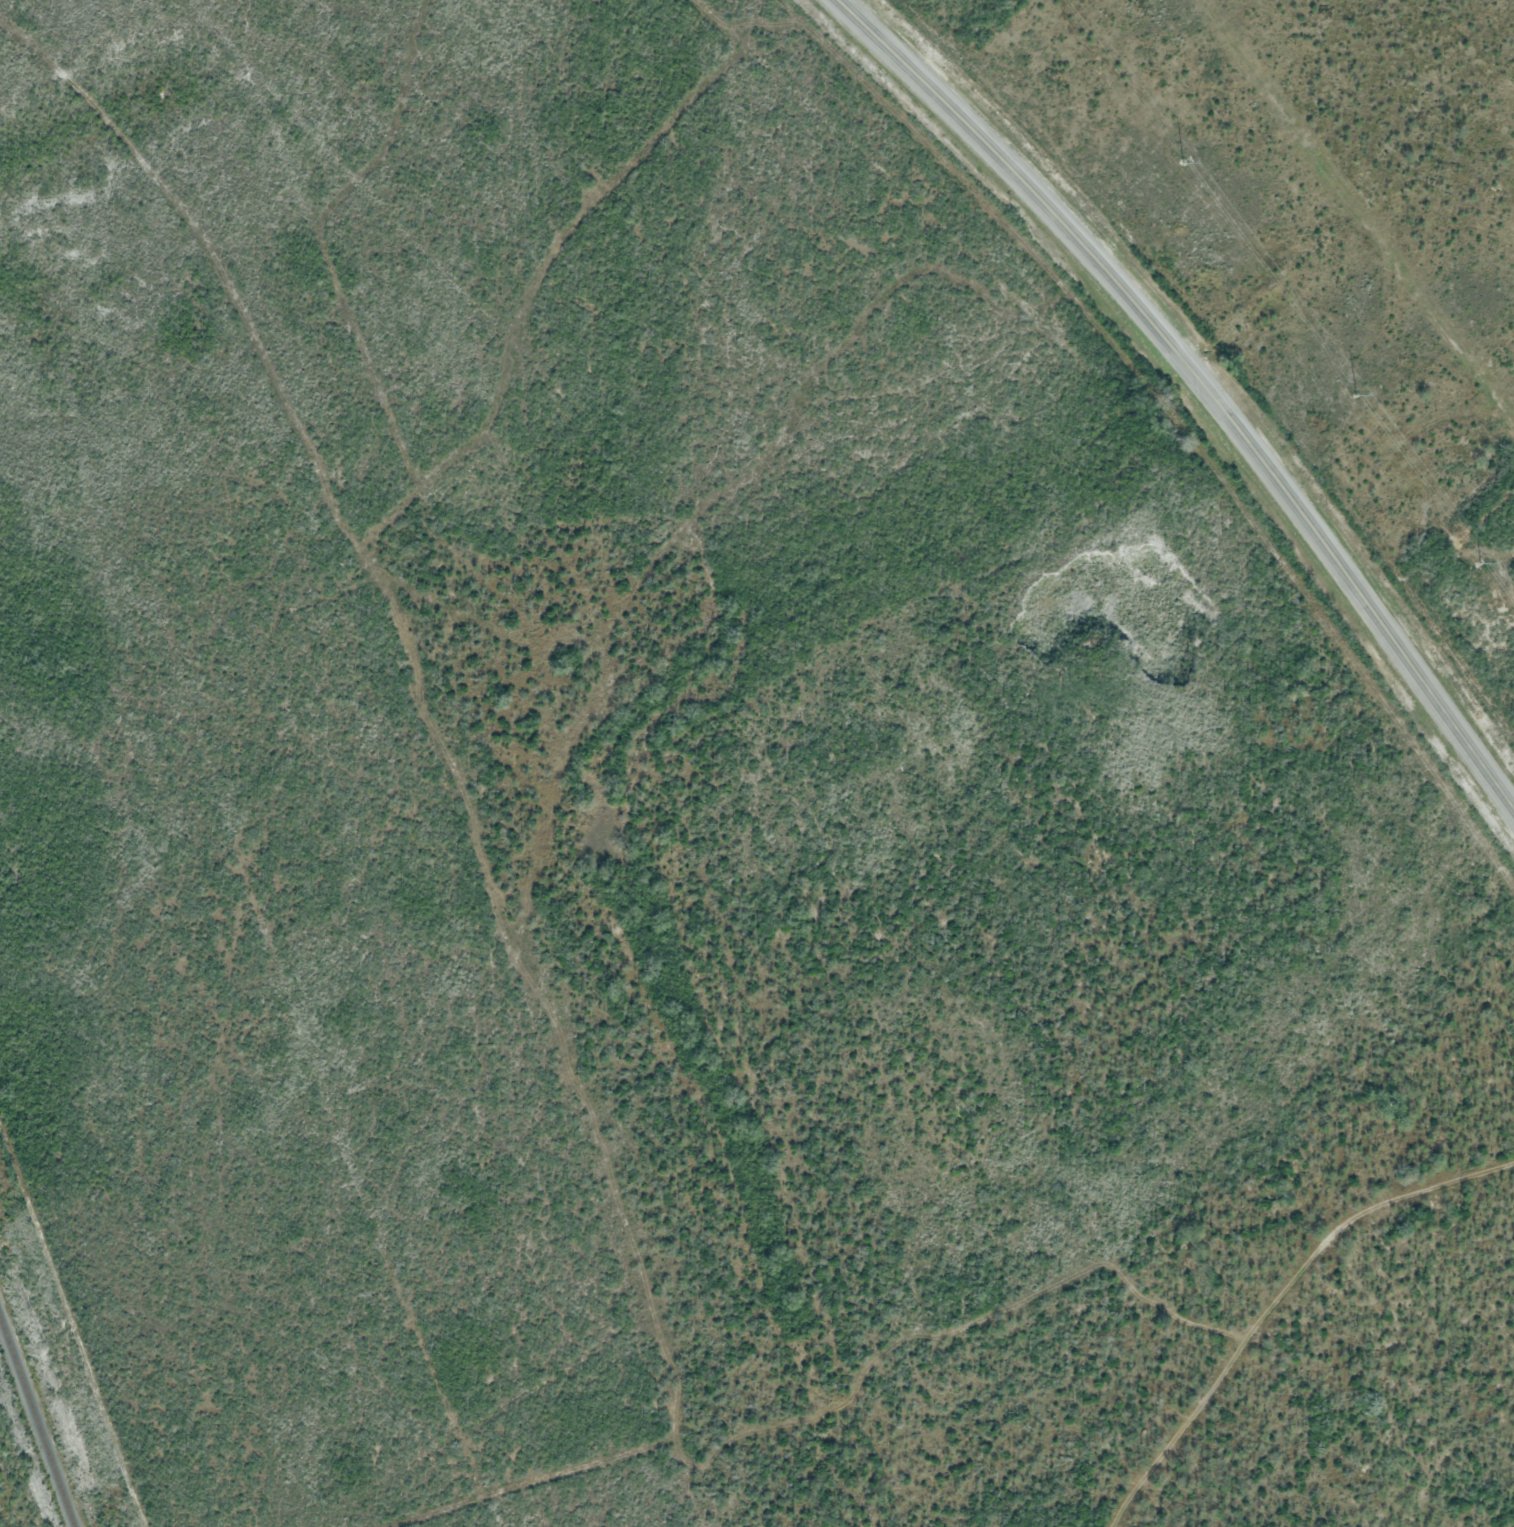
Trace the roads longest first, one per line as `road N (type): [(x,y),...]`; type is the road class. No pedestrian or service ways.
road 1 (tertiary): [(838,0),(1075,236),(1186,364),(1513,808)]

